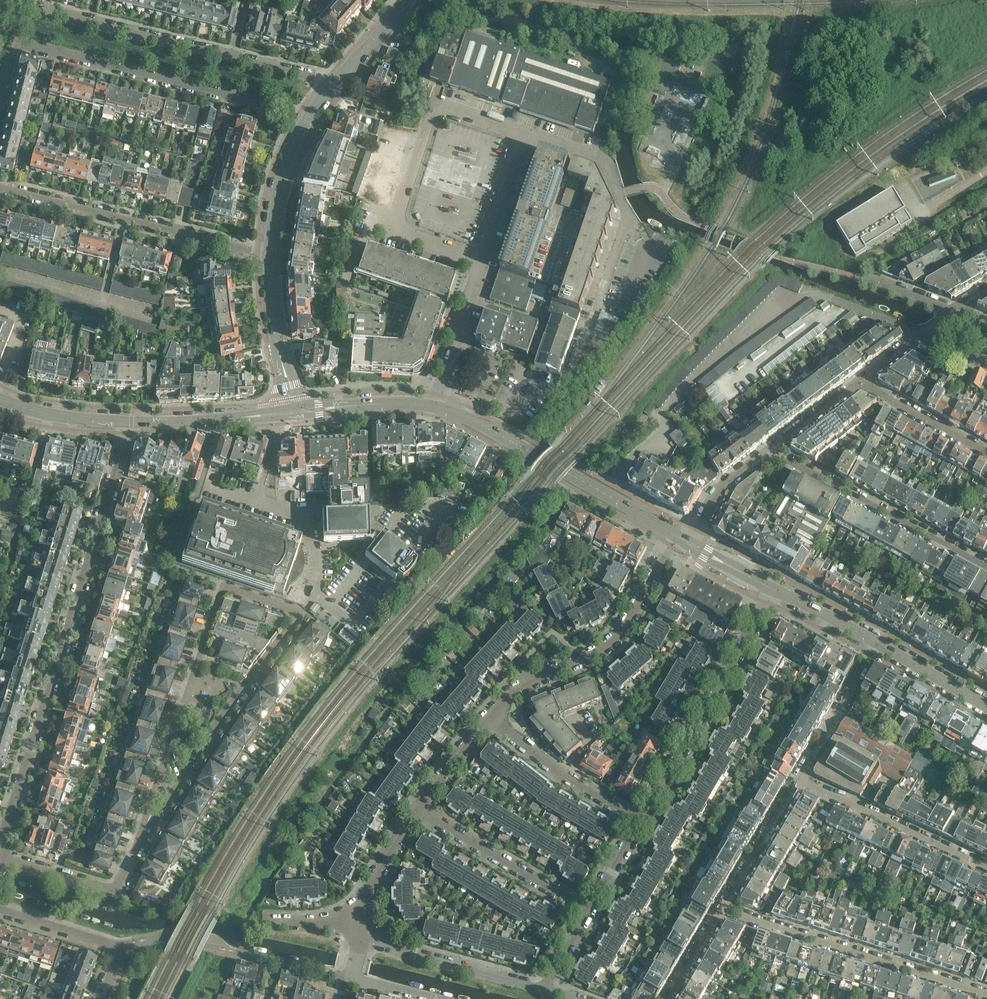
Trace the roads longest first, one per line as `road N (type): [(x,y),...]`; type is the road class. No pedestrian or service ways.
road 1 (residential): [(0,848),(128,421)]
road 2 (residential): [(517,445),(560,397),(626,215),(595,156),(529,134)]
road 3 (residential): [(141,841),(301,616),(219,591)]
road 4 (residential): [(0,98),(20,44),(309,116)]
road 5 (residential): [(47,9),(335,82)]
road 6 (residential): [(269,249),(0,186)]
road 7 (residential): [(725,908),(986,996)]
road 8 (residential): [(775,590),(643,829)]
road 9 (residential): [(492,717),(533,681),(604,651),(681,539)]
road 10 (residential): [(219,591),(141,841)]
road 11 (residential): [(986,567),(774,449)]
road 12 (unclassified): [(487,256),(397,227),(435,118)]
road 13 (residential): [(986,867),(802,780)]
road 14 (unclassified): [(591,915),(417,810)]
road 15 (residential): [(552,993),(394,947),(362,926)]
road 16 (secondary): [(681,539),(517,445)]
road 17 (unclassified): [(643,829),(492,717)]
road 18 (residential): [(102,998),(122,947),(0,908)]
road 19 (residential): [(0,855),(120,893),(141,841)]
road 20 (secondary): [(295,411),(128,421)]
road 21 (secondary): [(295,411),(275,338),(269,249)]
road 22 (residential): [(435,406),(487,256)]
road 23 (residential): [(877,643),(802,780)]
road 24 (residential): [(802,780),(725,908)]
road 25 (residential): [(857,384),(986,454)]
road 26 (secondary): [(435,406),(295,411)]
road 27 (secondary): [(269,249),(285,166),(309,116)]
road 28 (secondary): [(128,421),(67,417),(0,398)]
road 29 (residential): [(774,449),(723,489),(681,539)]
road 30 (residential): [(362,926),(371,891),(417,810)]
road 31 (residential): [(487,256),(529,134)]
road 32 (secondary): [(986,707),(877,643)]
road 33 (residential): [(230,951),(352,977)]

